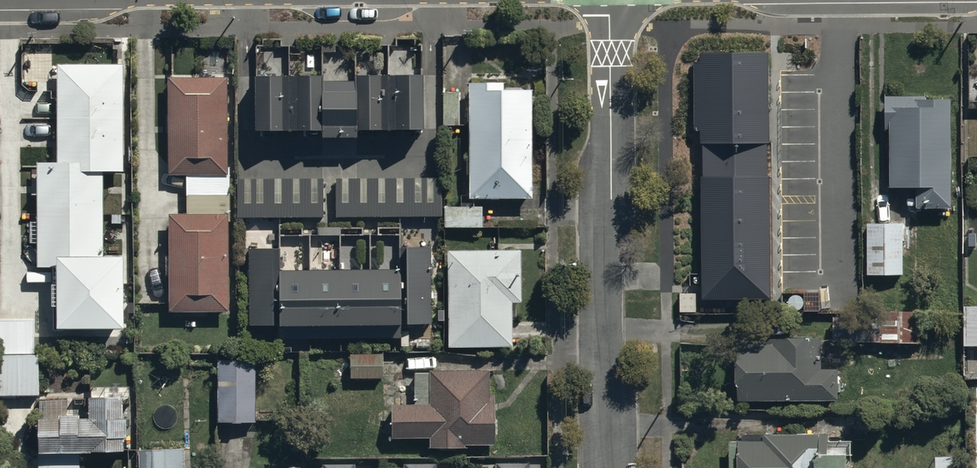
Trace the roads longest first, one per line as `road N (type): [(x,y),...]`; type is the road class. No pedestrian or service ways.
road 1 (residential): [(610,0),(612,140),(600,306)]
road 2 (residential): [(600,306),(609,467)]

